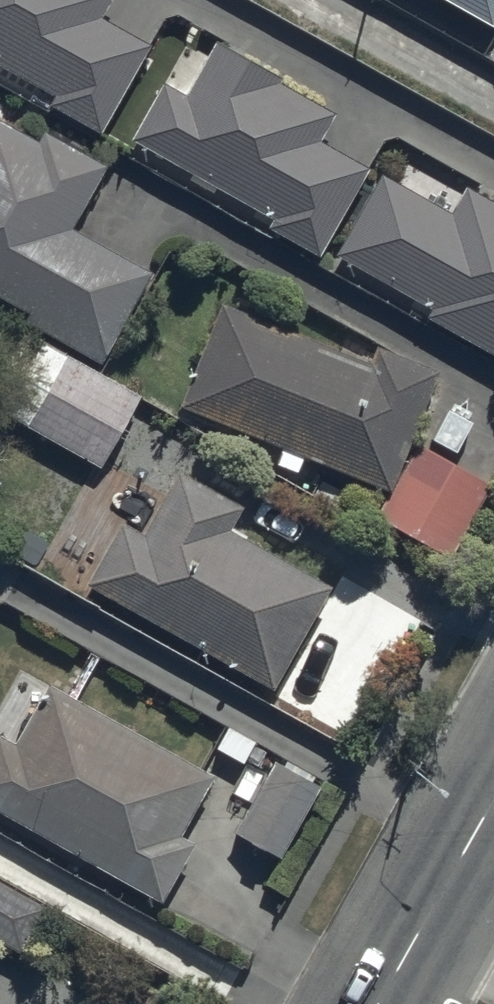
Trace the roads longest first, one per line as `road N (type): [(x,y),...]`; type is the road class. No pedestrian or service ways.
road 1 (tertiary): [(493,795),(419,927)]

